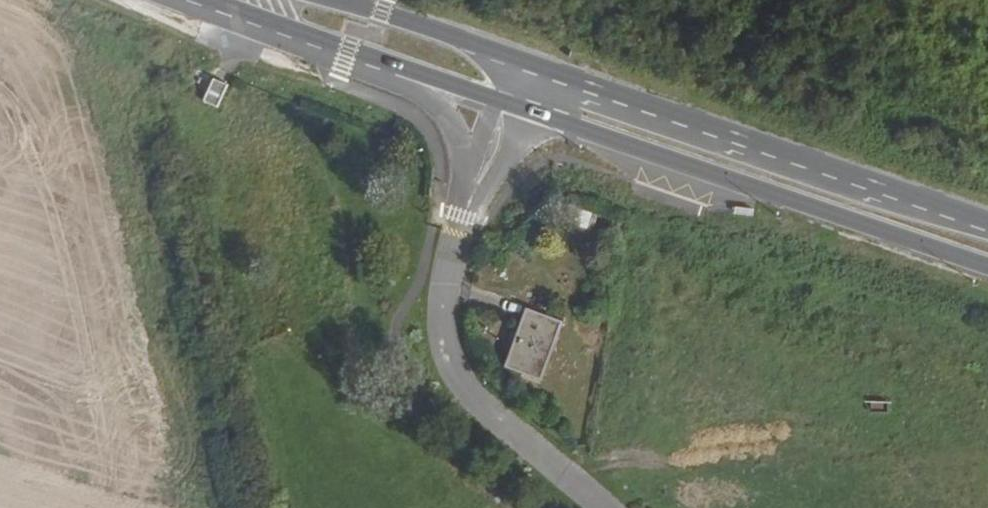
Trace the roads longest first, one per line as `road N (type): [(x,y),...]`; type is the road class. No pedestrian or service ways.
road 1 (primary): [(513,105),(987,263)]
road 2 (primary): [(987,221),(528,63)]
road 3 (unclassified): [(464,201),(434,324),(444,356),(497,428),(594,507)]
road 4 (primary): [(528,63),(334,0)]
road 5 (primary): [(199,0),(373,66)]
road 6 (unclassified): [(373,66),(426,97),(443,119),(458,148),(464,201)]
road 7 (primary): [(373,66),(513,105)]

